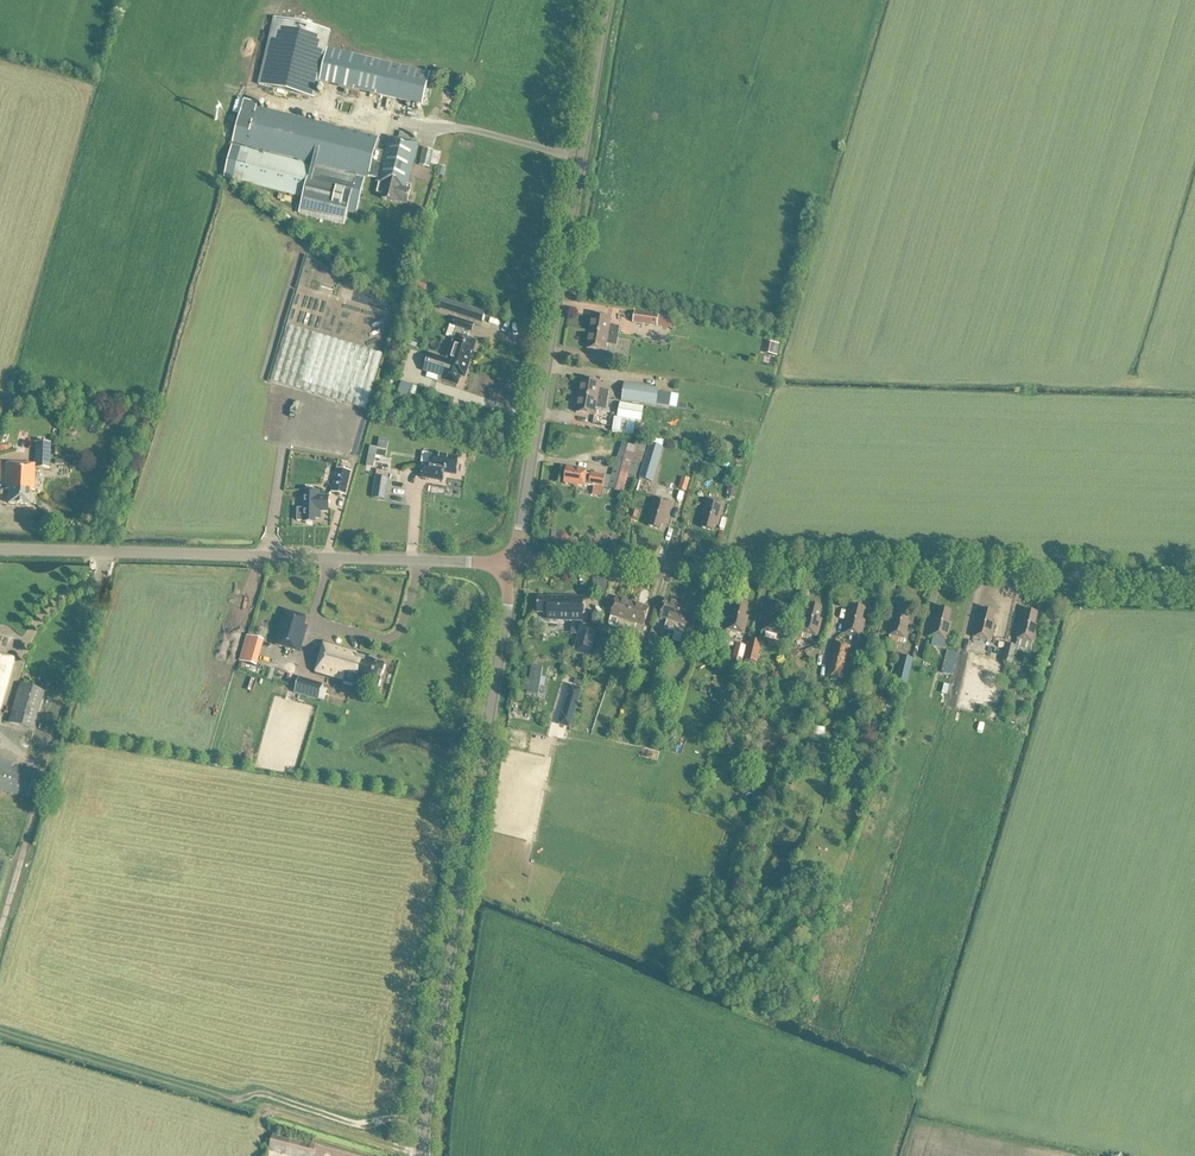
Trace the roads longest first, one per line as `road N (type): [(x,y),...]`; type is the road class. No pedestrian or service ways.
road 1 (unclassified): [(511,564),(1194,582)]
road 2 (tertiary): [(423,1155),(511,564)]
road 3 (tertiary): [(511,564),(608,0)]
road 4 (unclassified): [(511,564),(0,549)]

